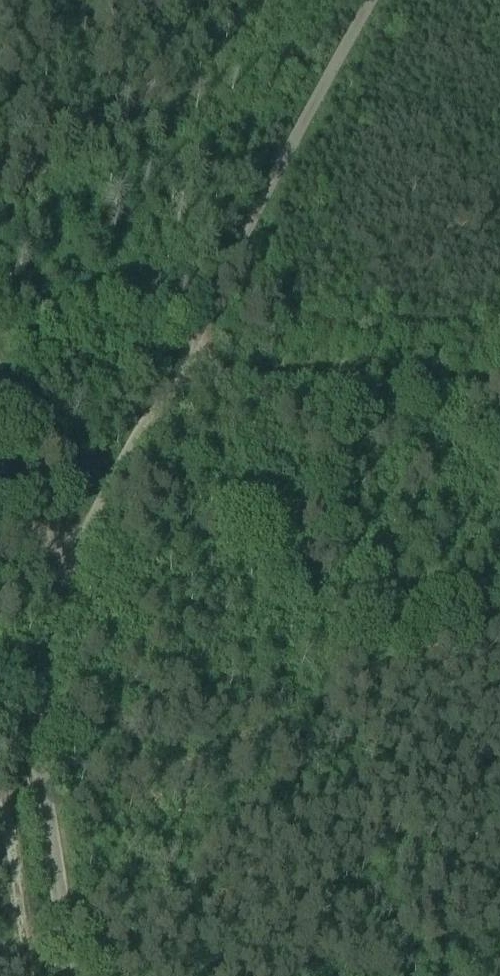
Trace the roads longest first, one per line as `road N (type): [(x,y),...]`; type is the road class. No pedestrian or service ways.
road 1 (unclassified): [(71,975),(40,769),(40,683),(78,543),(165,371),(499,385)]
road 2 (track): [(165,371),(374,0)]
road 3 (track): [(52,634),(0,381)]

